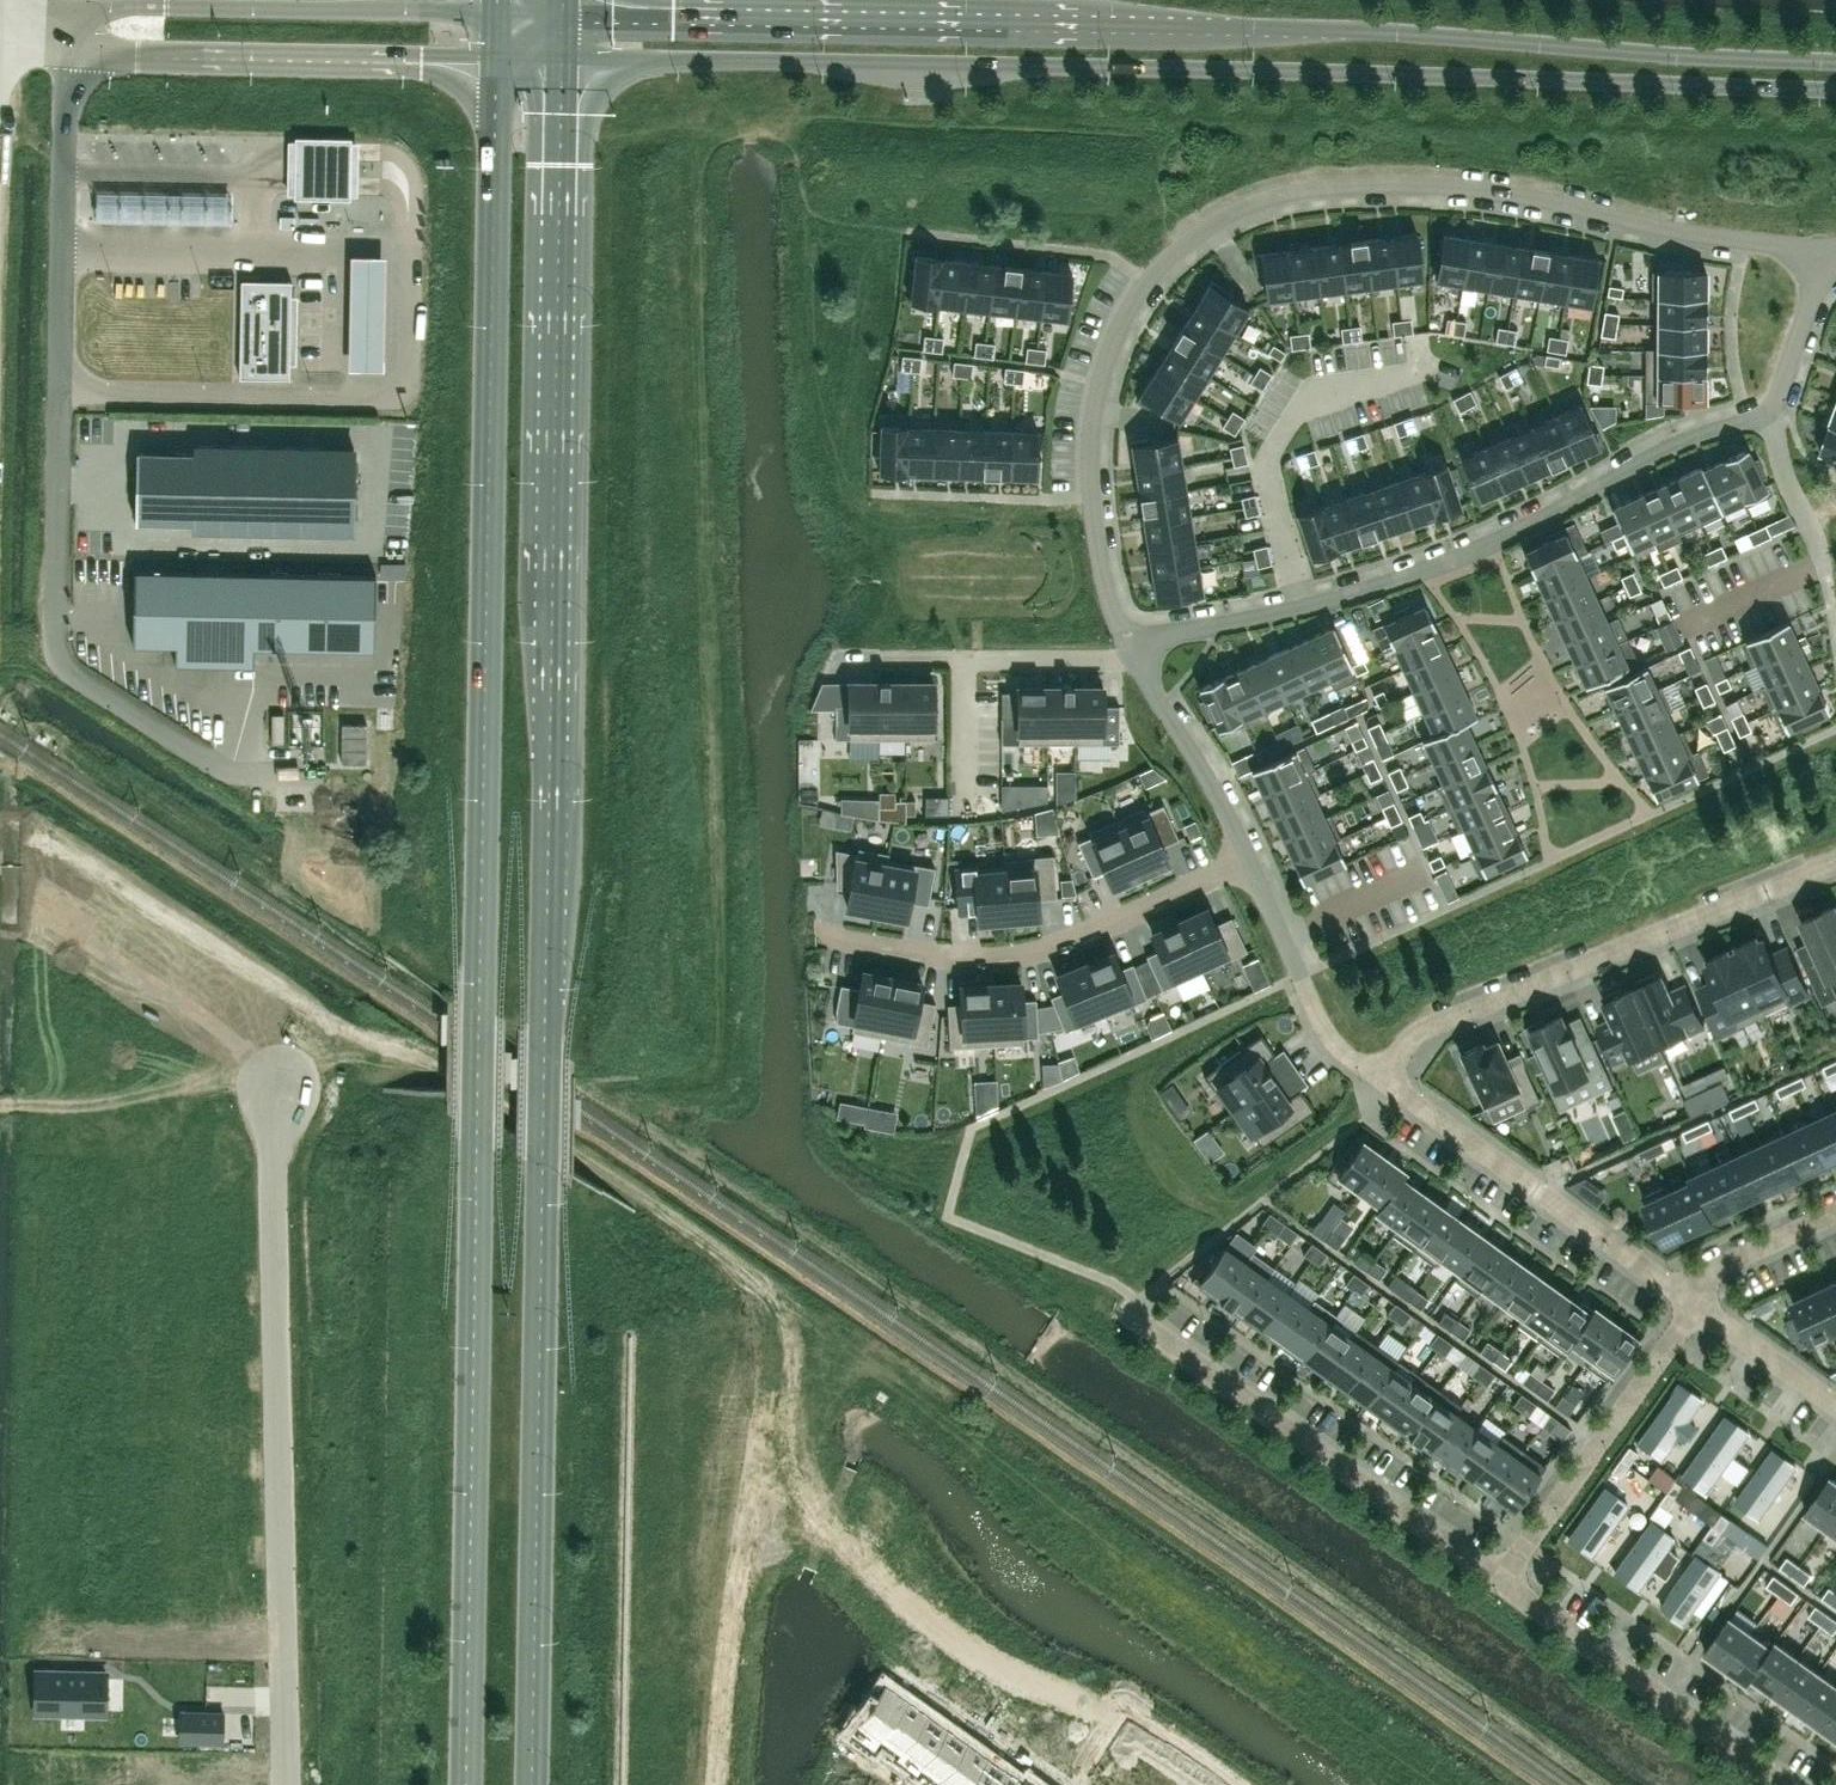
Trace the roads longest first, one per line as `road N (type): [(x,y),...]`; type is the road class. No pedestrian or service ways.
road 1 (primary): [(532,1784),(564,57)]
road 2 (primary): [(496,58),(465,1784)]
road 3 (secondary): [(564,57),(1835,91)]
road 4 (secondary): [(1835,60),(1384,30),(567,14)]
road 5 (residential): [(1133,655),(1096,536),(1098,393),(1112,347),(1148,281),(1216,221),(1291,193),(1406,186),(1509,195),(1721,239),(1822,247)]
road 6 (unclassified): [(284,1784),(273,1087)]
road 7 (residential): [(1133,655),(1169,633),(1324,603),(1419,572),(1682,441),(1768,415)]
road 8 (residential): [(1381,1077),(1429,1025),(1835,864)]
road 9 (unclassified): [(498,11),(0,2)]
road 10 (unclassified): [(0,53),(496,58)]
road 11 (residential): [(1127,1311),(1498,1578)]
road 12 (residential): [(1248,855),(1038,944),(937,949),(819,931)]
road 13 (residential): [(1381,1077),(1698,1305)]
road 14 (residential): [(1498,1578),(1786,1784)]
road 15 (residential): [(1498,1578),(1698,1305)]
road 16 (residential): [(1381,1077),(1332,1039),(1248,855)]
road 17 (residential): [(1248,855),(1203,764),(1133,655)]
road 18 (residential): [(1822,247),(1808,312),(1768,415)]
road 19 (residential): [(1835,1213),(1719,1268),(1698,1305)]
road 20 (residential): [(1698,1305),(1835,1404)]

